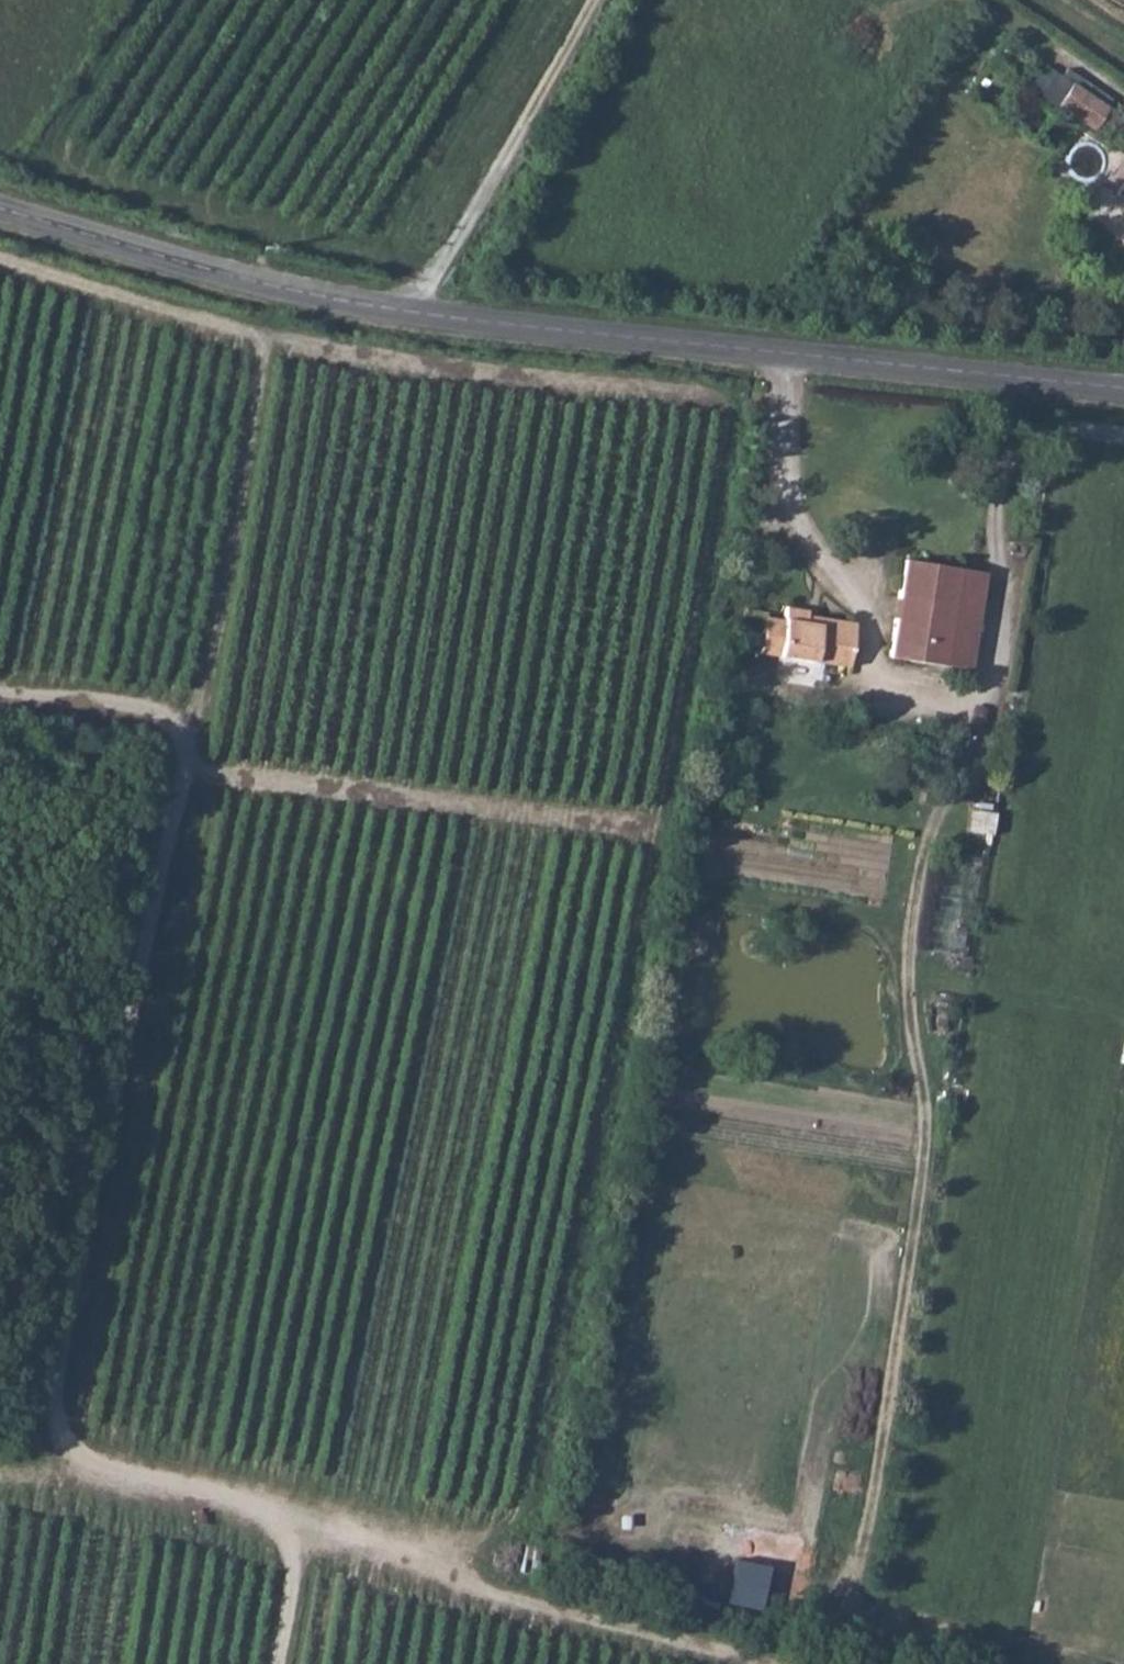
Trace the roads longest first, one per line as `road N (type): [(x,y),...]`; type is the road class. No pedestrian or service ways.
road 1 (tertiary): [(0,211),(285,291),(405,315),(1123,389)]
road 2 (track): [(405,315),(541,106),(598,0)]

